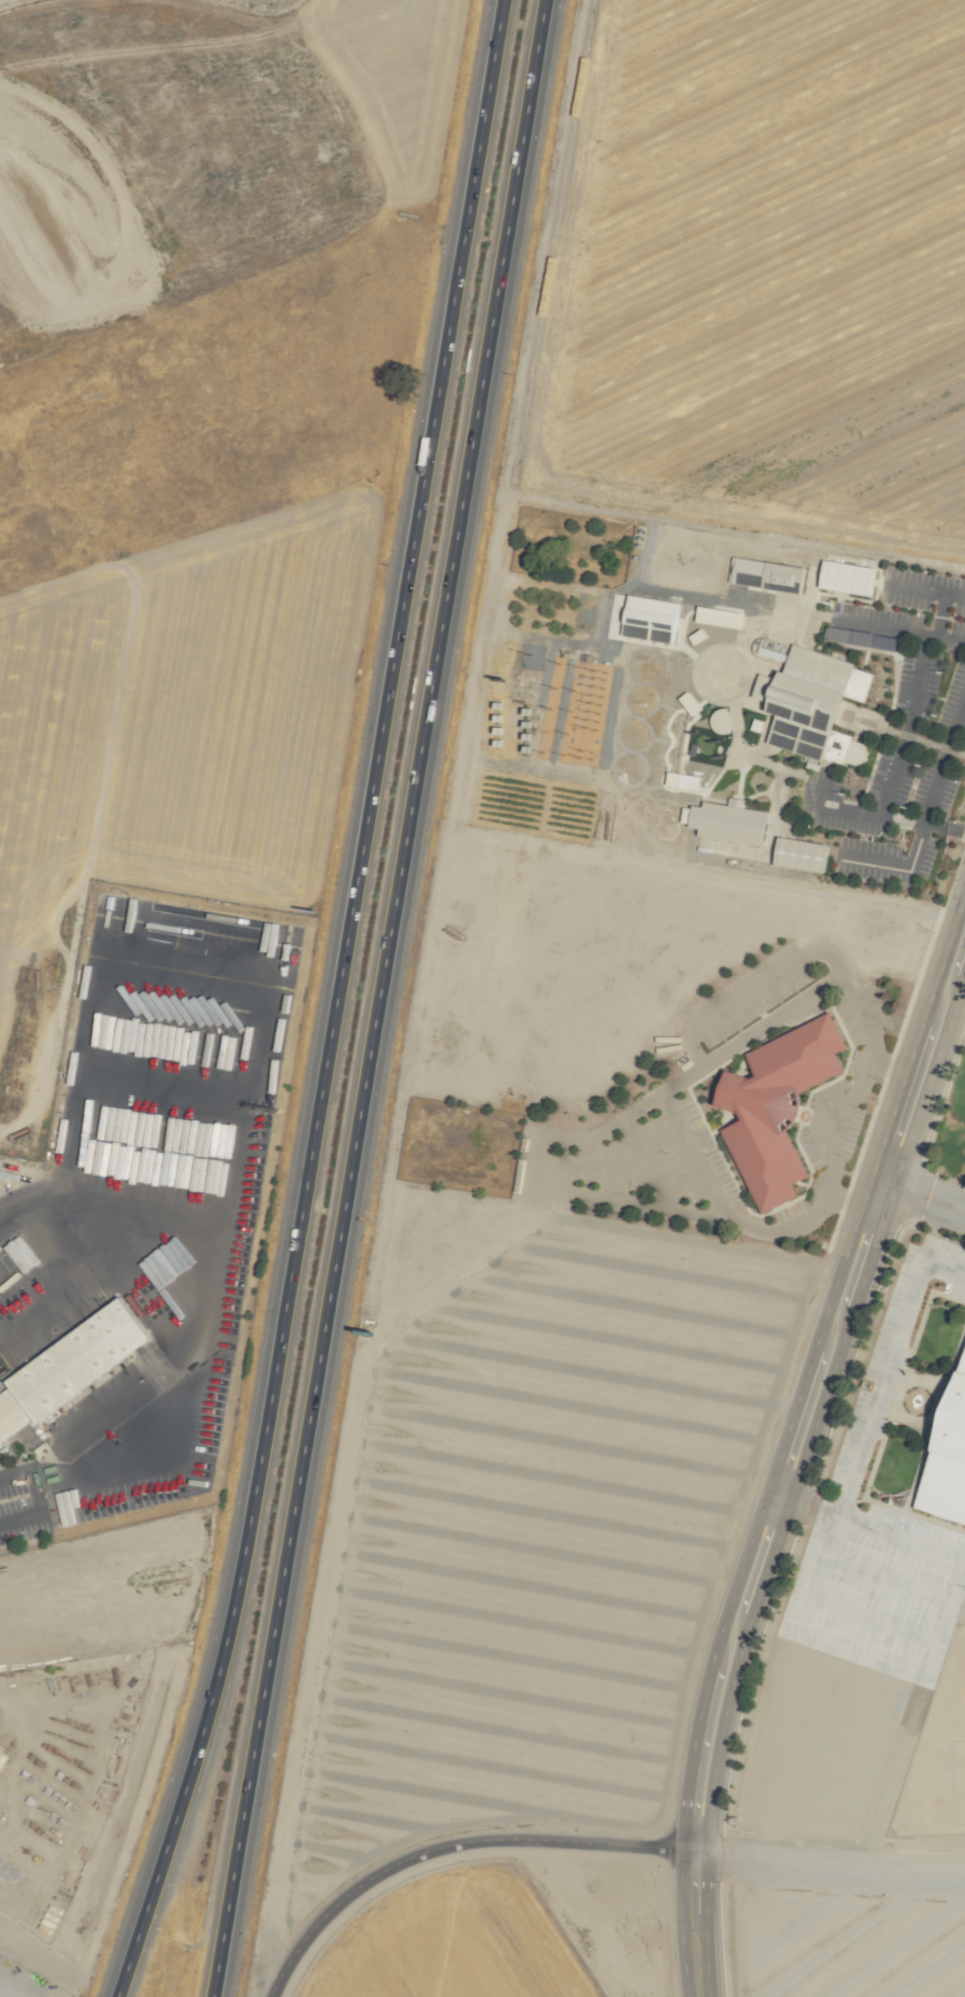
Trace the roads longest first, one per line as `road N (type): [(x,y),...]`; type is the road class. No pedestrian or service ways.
road 1 (motorway): [(502,0),(242,1564),(206,1715),(115,1996)]
road 2 (motorway): [(214,1996),(546,0)]
road 3 (tertiary): [(694,1845),(484,1840),(419,1854),(339,1901),(293,1954),(270,1996)]
road 4 (secondary): [(964,894),(815,1349)]
road 5 (secondary): [(878,1234),(963,976)]
road 6 (secondary): [(694,1845),(709,1815),(751,1615)]
road 7 (secondary): [(720,1633),(688,1778),(684,1813),(694,1845)]
road 8 (secondary): [(791,1498),(852,1312)]
road 9 (secondary): [(769,1487),(720,1633)]
road 10 (secondary): [(694,1845),(698,1996)]
road 11 (secondary): [(815,1349),(769,1487)]

